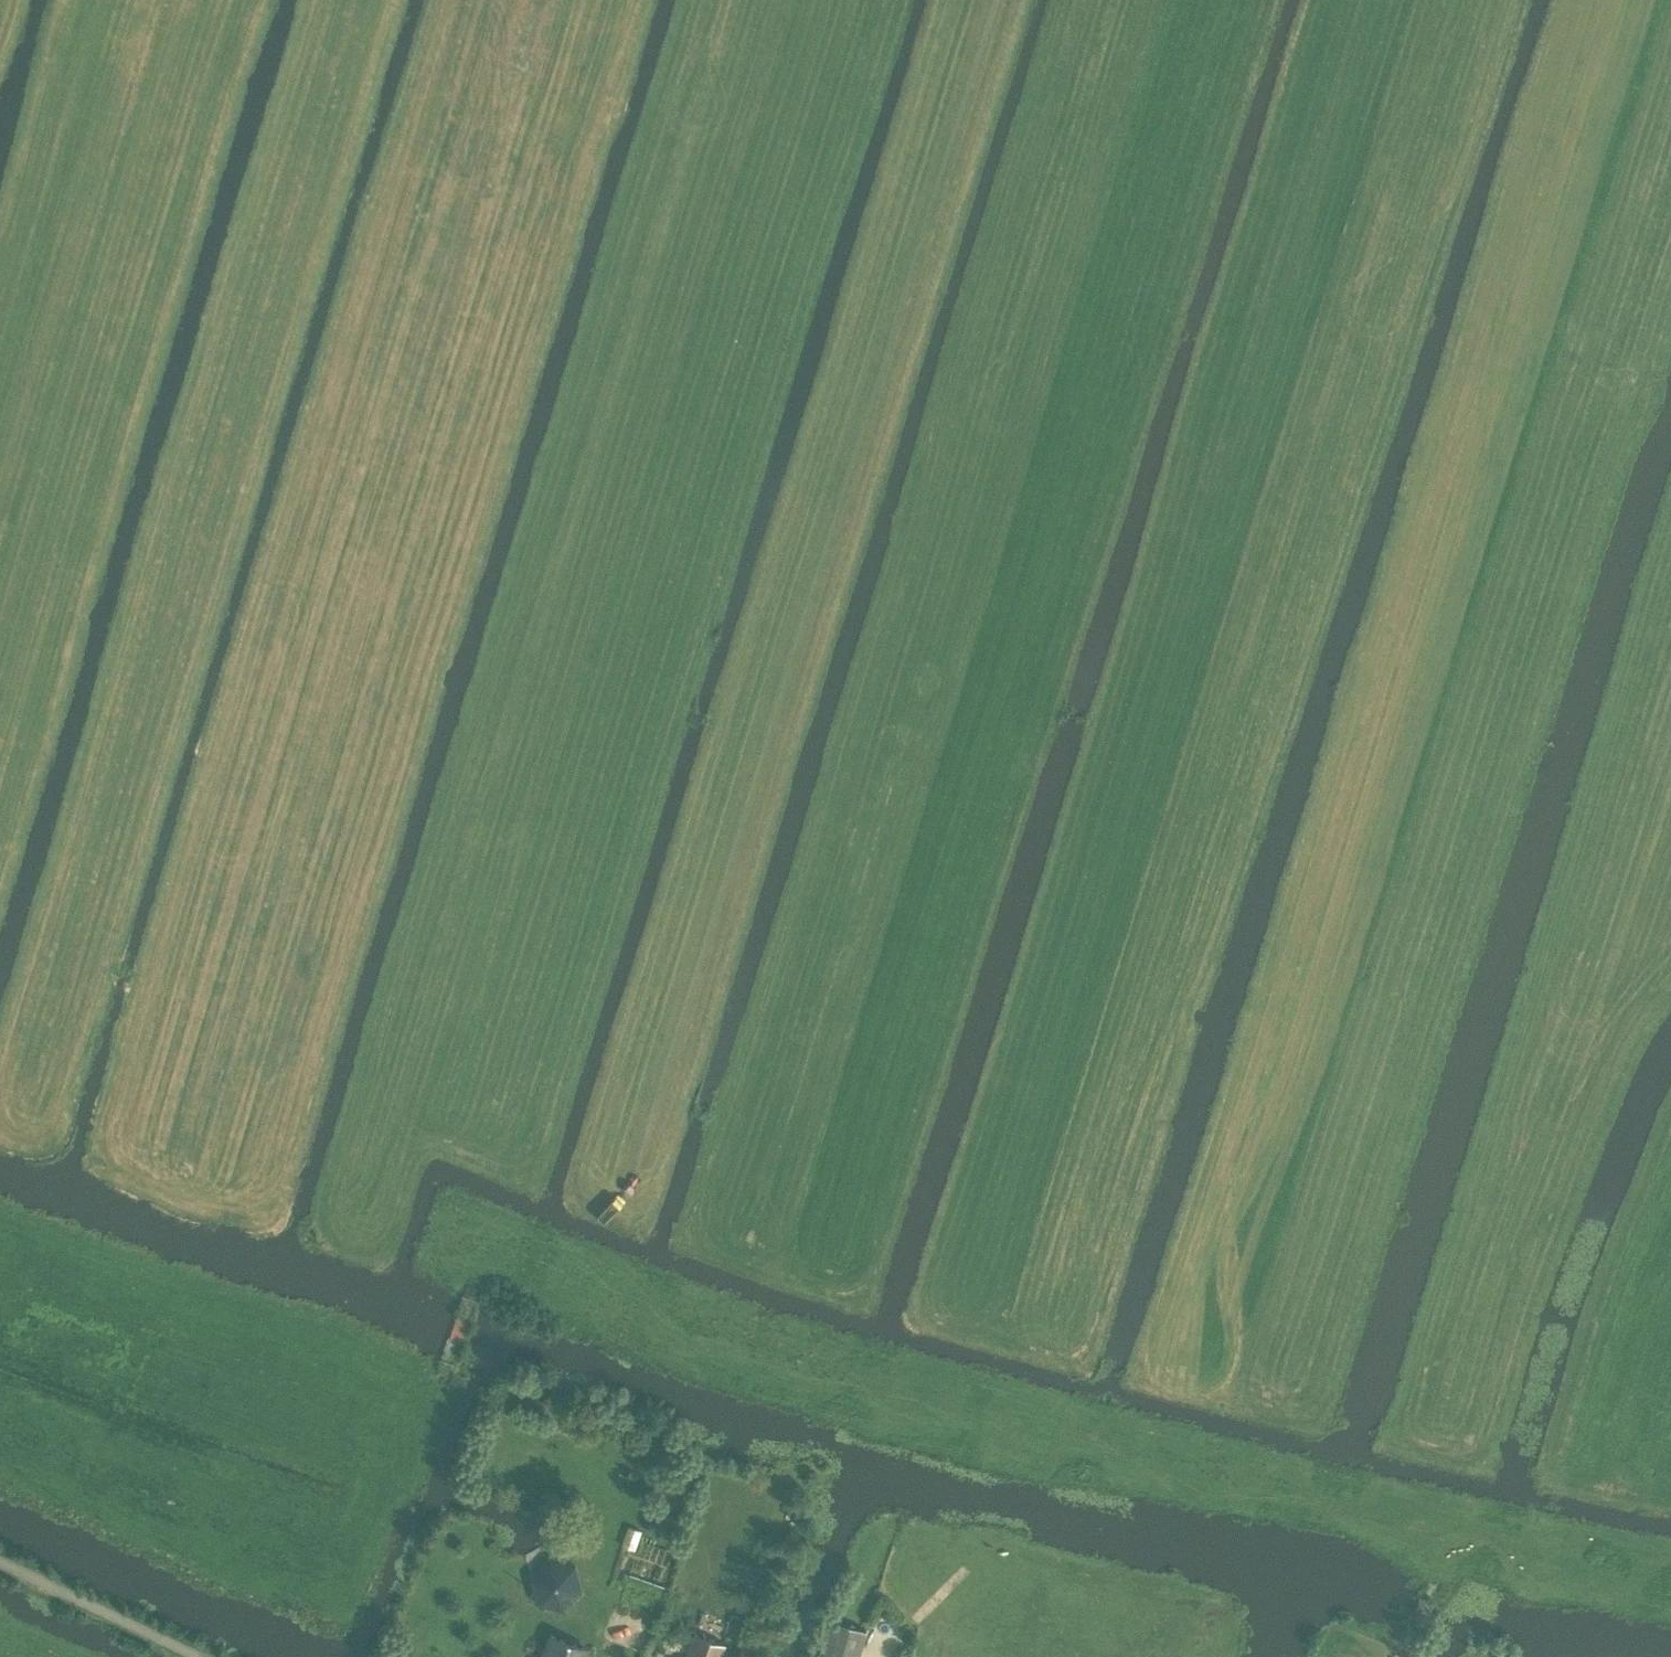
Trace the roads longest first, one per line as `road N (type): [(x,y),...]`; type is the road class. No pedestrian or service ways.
road 1 (unclassified): [(0,1562),(198,1656)]

